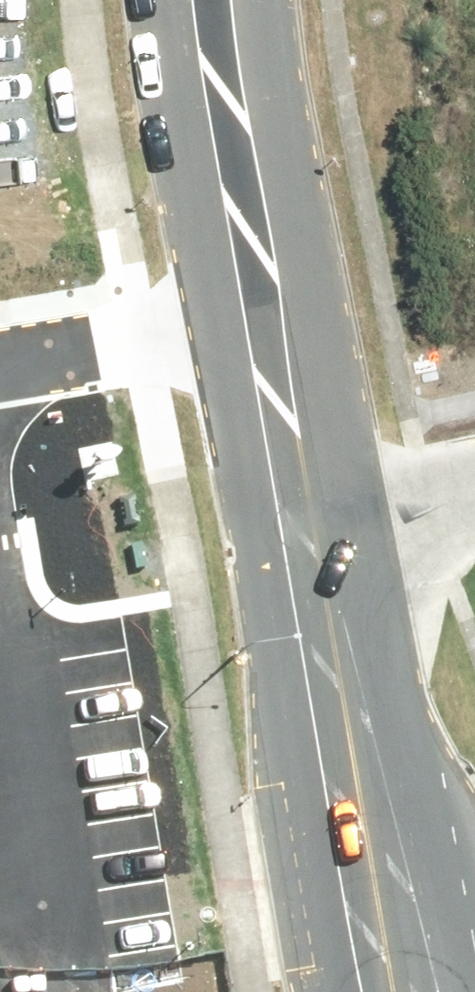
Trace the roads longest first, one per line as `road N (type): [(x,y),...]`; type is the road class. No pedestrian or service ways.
road 1 (tertiary): [(267,0),(296,217),(449,991)]
road 2 (tertiary): [(338,991),(178,121),(165,0)]

